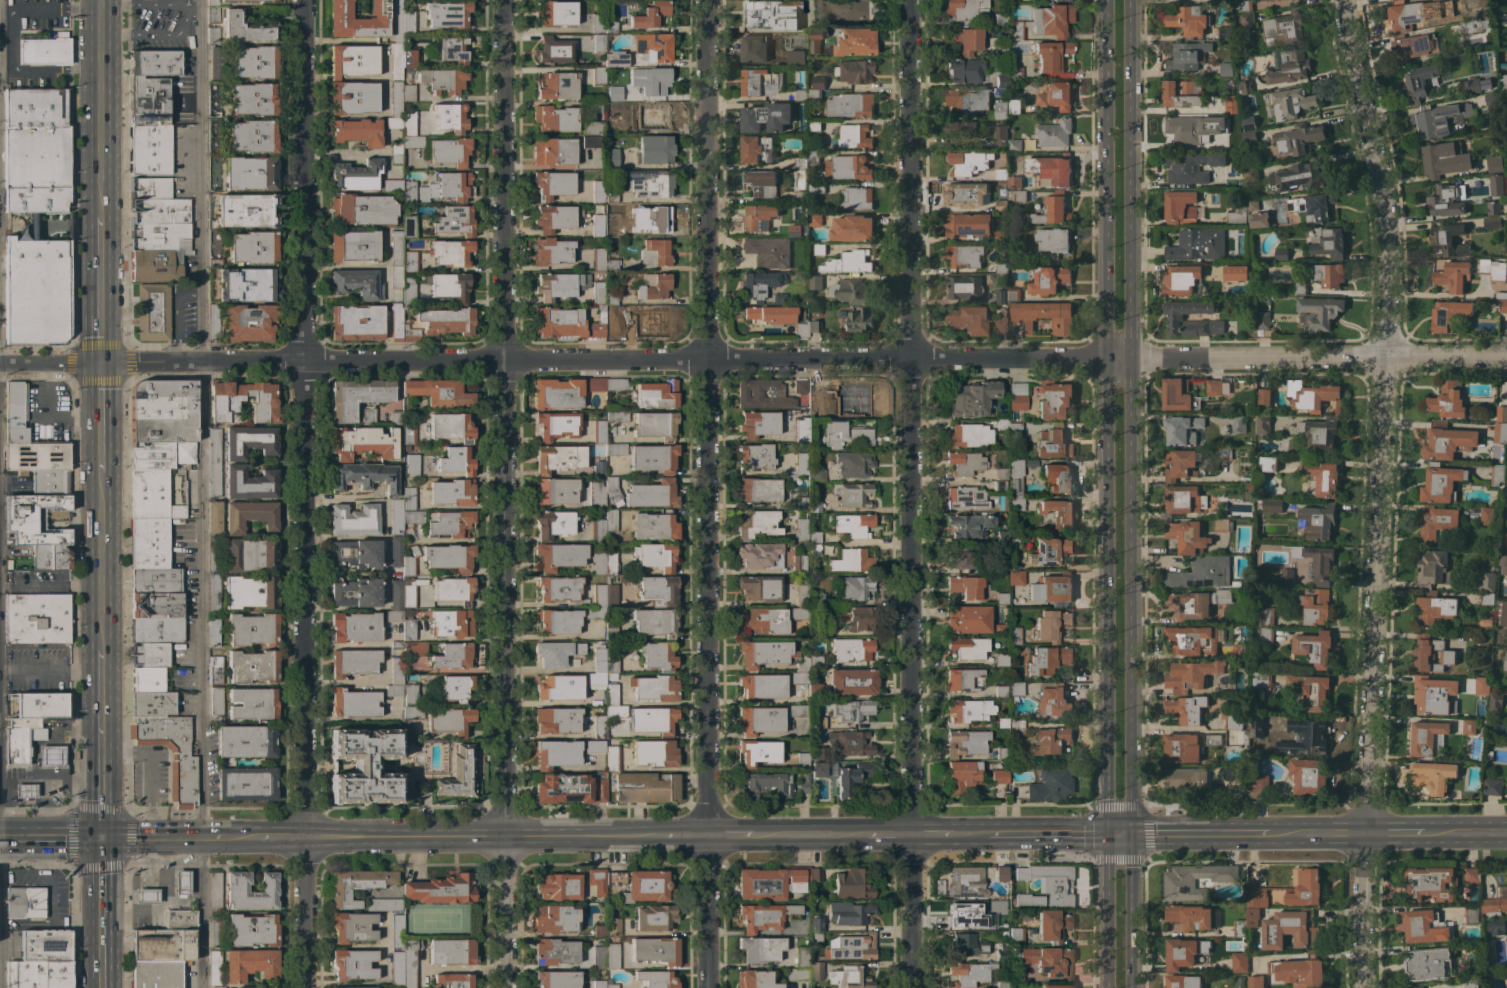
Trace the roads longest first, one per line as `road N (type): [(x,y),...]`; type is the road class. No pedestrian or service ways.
road 1 (residential): [(1506,357),(0,365)]
road 2 (residential): [(509,987),(504,0)]
road 3 (residential): [(911,987),(910,0)]
road 4 (residential): [(304,838),(305,0)]
road 5 (residential): [(1366,834),(1386,251),(1346,0)]
road 6 (residential): [(706,836),(706,0)]
road 7 (secondary): [(1107,0),(1110,835)]
road 8 (secondary): [(1135,835),(1132,0)]
road 9 (secondary): [(651,836),(304,838)]
road 10 (primary): [(100,207),(100,0)]
road 11 (primary): [(99,837),(99,643)]
road 12 (primary): [(99,643),(99,475)]
road 13 (primary): [(99,363),(100,207)]
road 14 (residential): [(1364,987),(1366,834)]
road 15 (secondary): [(1110,835),(1109,987)]
road 16 (secondary): [(1134,987),(1135,835)]
road 17 (residential): [(706,836),(707,987)]
road 18 (primary): [(101,987),(99,837)]
road 19 (residential): [(304,838),(307,987)]
road 20 (secondary): [(1110,835),(968,835)]
road 21 (secondary): [(238,839),(99,837)]
road 22 (secondary): [(1273,834),(1135,835)]

